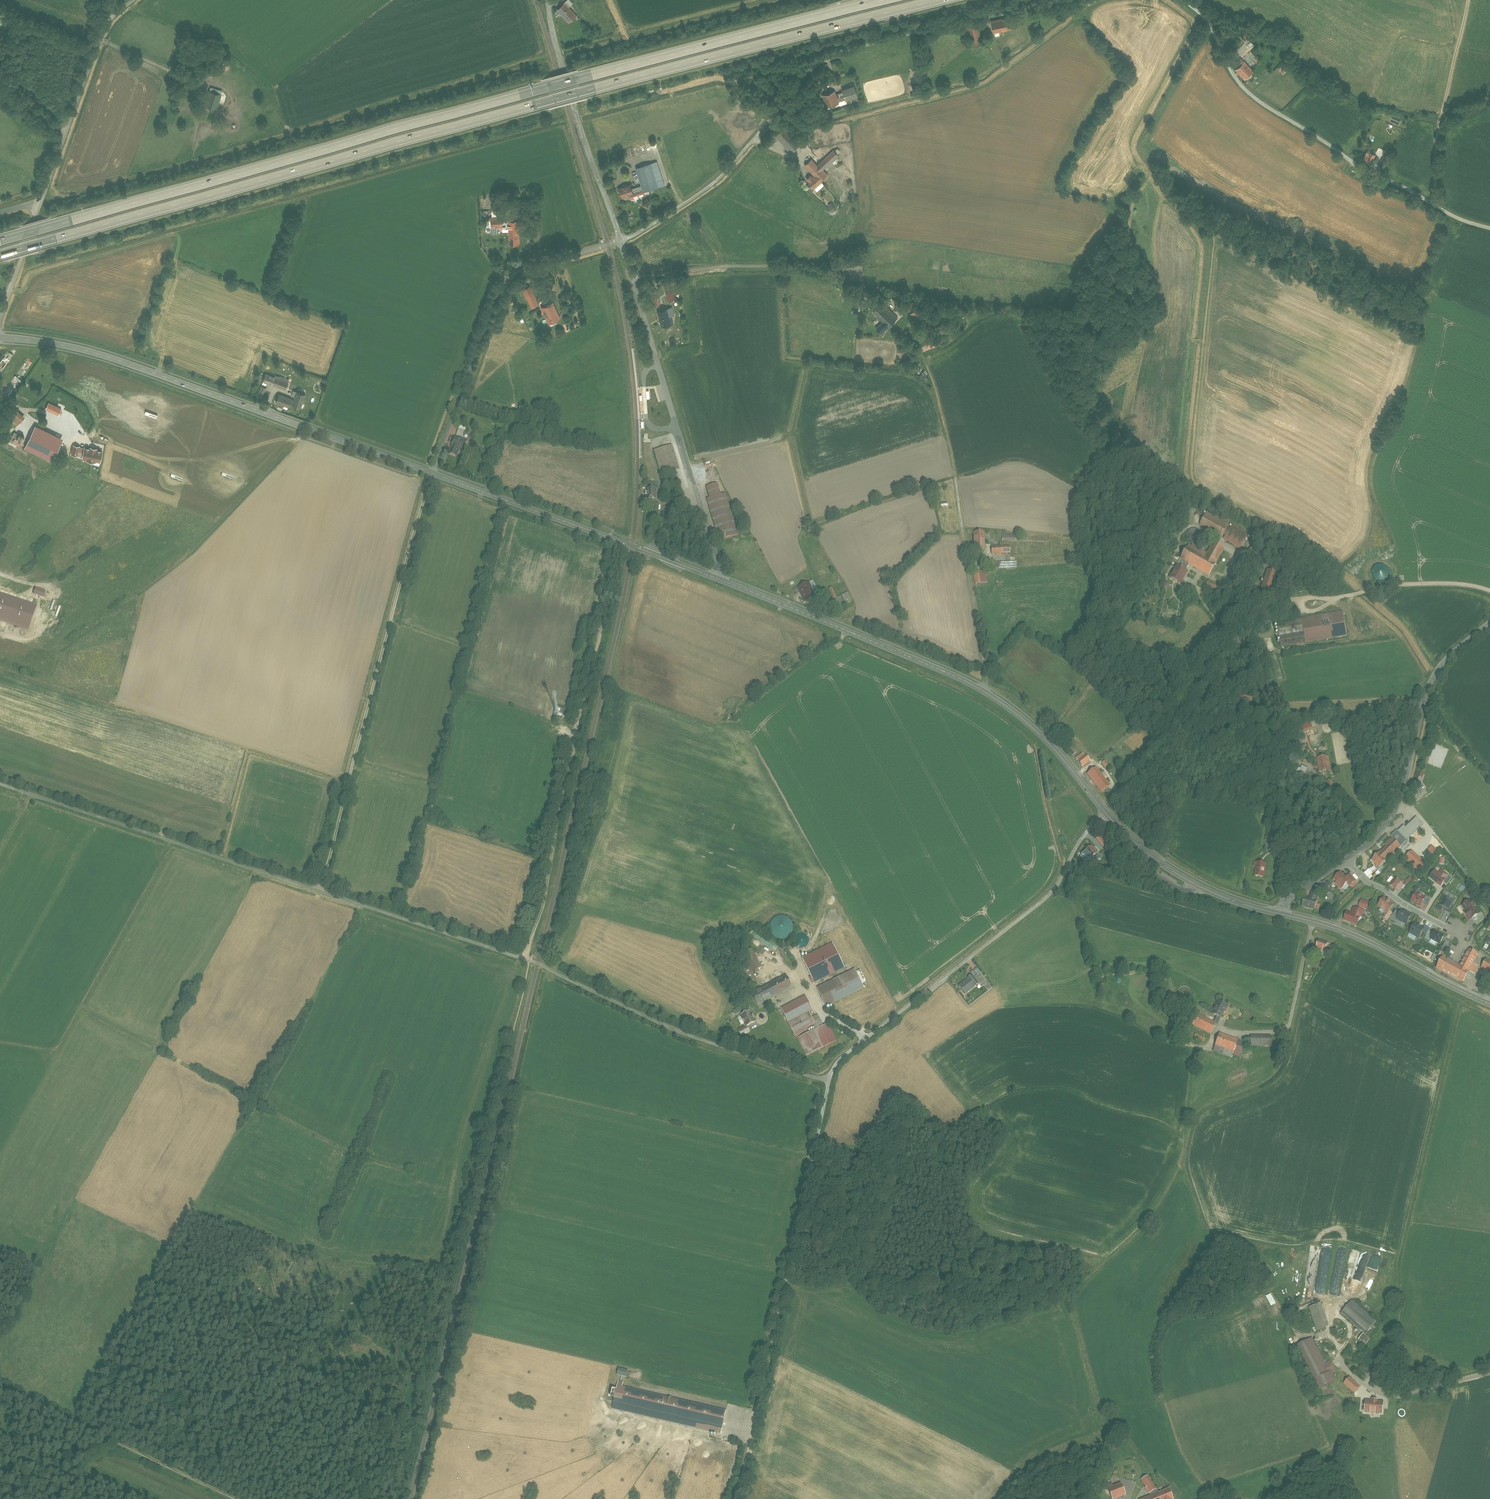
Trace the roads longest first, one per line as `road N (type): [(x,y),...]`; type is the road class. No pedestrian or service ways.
road 1 (motorway): [(0,254),(934,0)]
road 2 (motorway): [(878,0),(0,239)]
road 3 (unclassified): [(828,1081),(686,1034),(530,960),(320,889)]
road 4 (residential): [(1063,0),(952,17),(825,58),(723,175),(622,242)]
road 5 (secondary): [(715,578),(987,694),(1051,745),(1105,812)]
road 6 (secondary): [(0,338),(110,358),(433,474)]
road 7 (unclassified): [(320,889),(433,474)]
road 8 (track): [(614,540),(530,960)]
road 9 (residential): [(828,1081),(737,1498)]
road 10 (track): [(1440,209),(1410,376),(1368,474),(1392,538),(1390,584)]
road 11 (residential): [(1105,812),(1046,899),(864,1036),(828,1081)]
road 12 (residential): [(1186,0),(1210,23),(1254,96),(1440,209),(1489,227)]
road 13 (unclassified): [(716,573),(622,242)]
road 14 (unclassified): [(320,889),(0,782)]
road 15 (residential): [(622,242),(508,273),(433,474)]
road 16 (secondary): [(433,474),(715,578)]
road 17 (residential): [(1349,861),(1388,829),(1404,795),(1435,673),(1489,622)]
road 18 (track): [(242,1498),(0,1382)]
road 19 (unclassified): [(622,242),(575,111),(549,0)]
road 20 (secondary): [(1278,914),(1354,936),(1489,1005)]
road 21 (track): [(1489,589),(1424,581),(1272,602)]
road 22 (track): [(1440,209),(1440,109),(1463,0)]
road 23 (secondary): [(1105,812),(1196,885),(1278,914)]
road 24 (unclassified): [(67,134),(110,21),(138,0)]
road 25 (residential): [(1463,936),(1370,884),(1349,861)]
road 26 (unclassified): [(0,322),(43,202)]
road 27 (track): [(0,1496),(109,1436)]

